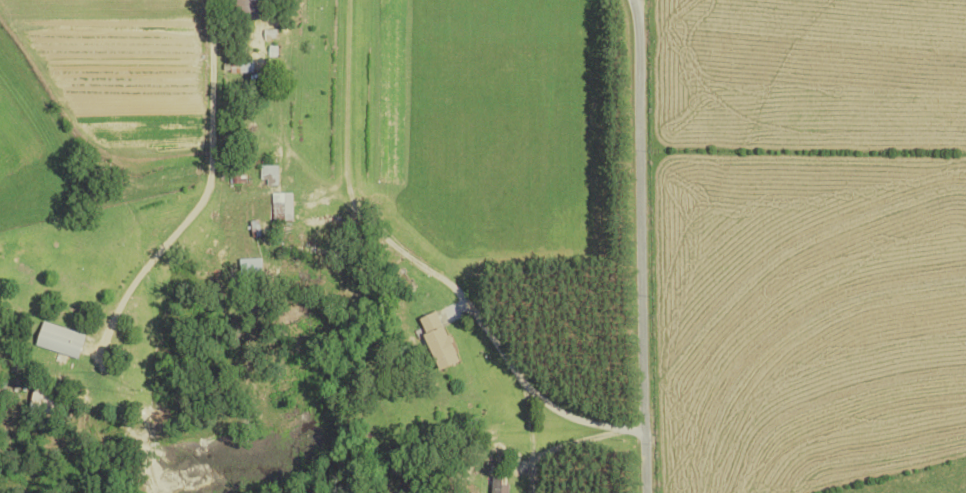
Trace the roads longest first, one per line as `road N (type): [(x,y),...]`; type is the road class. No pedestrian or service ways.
road 1 (residential): [(323,0),(329,224),(438,286),(476,378),(521,418),(660,441)]
road 2 (residential): [(657,492),(673,205),(649,0)]
road 3 (residential): [(142,258),(142,0)]

